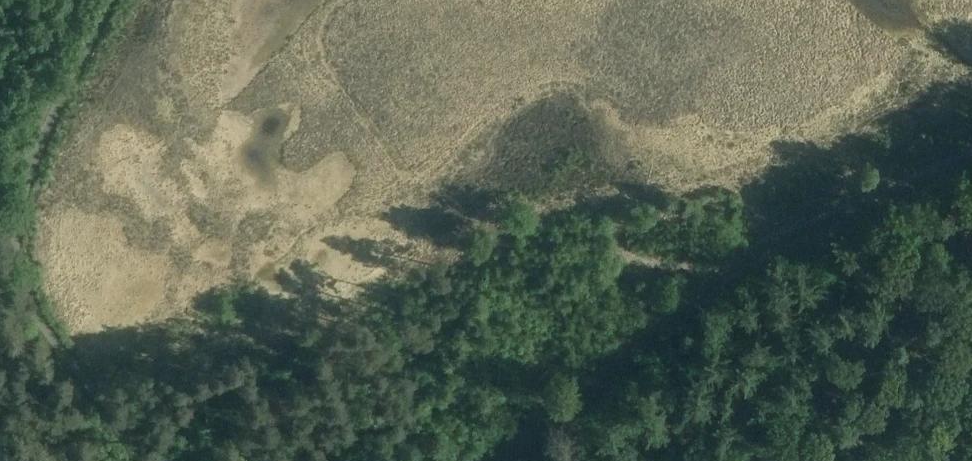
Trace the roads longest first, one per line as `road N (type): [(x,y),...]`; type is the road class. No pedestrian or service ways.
road 1 (track): [(971,144),(782,213),(686,287),(496,460)]

